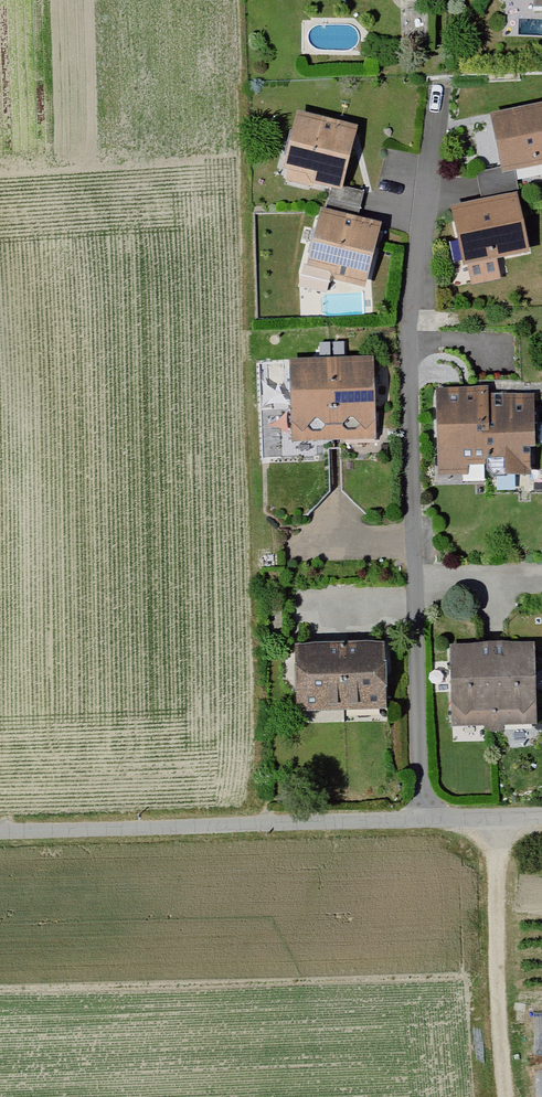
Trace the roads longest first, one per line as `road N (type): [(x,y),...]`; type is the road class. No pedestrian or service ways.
road 1 (residential): [(436,97),(408,322),(421,819)]
road 2 (residential): [(0,833),(421,819)]
road 3 (track): [(487,817),(494,1096)]
road 4 (residential): [(421,819),(541,815)]

